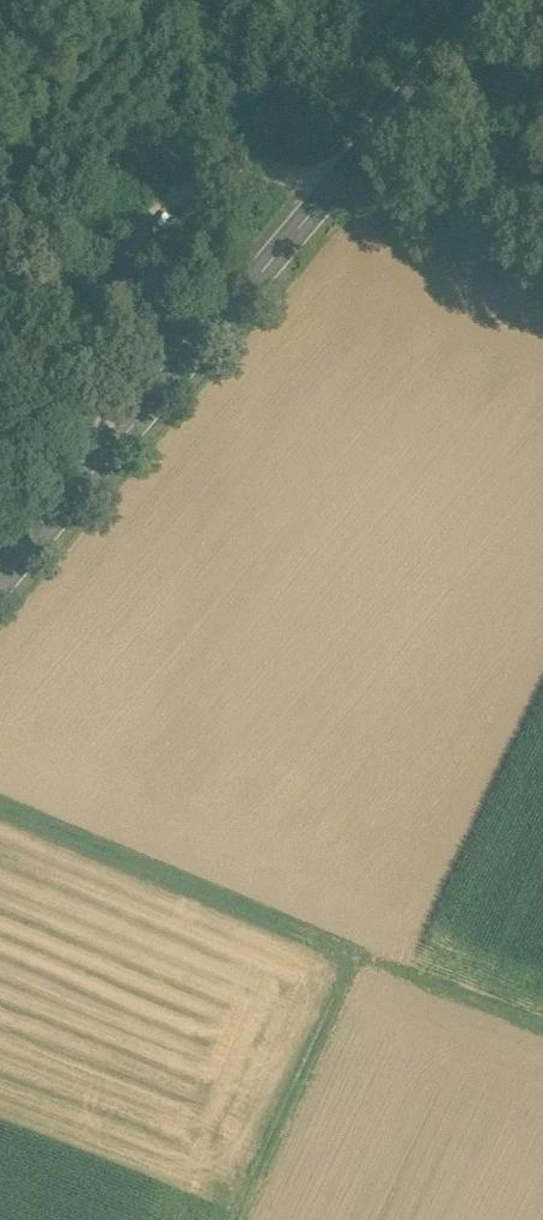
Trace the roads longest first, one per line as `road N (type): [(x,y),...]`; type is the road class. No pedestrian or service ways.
road 1 (secondary): [(495,0),(0,576)]
road 2 (track): [(542,1035),(365,962),(243,1219)]
road 3 (track): [(337,184),(292,172),(226,173),(171,182),(145,208),(89,296),(79,410),(104,453)]
road 4 (track): [(365,962),(0,806)]
road 5 (track): [(337,184),(542,290)]

